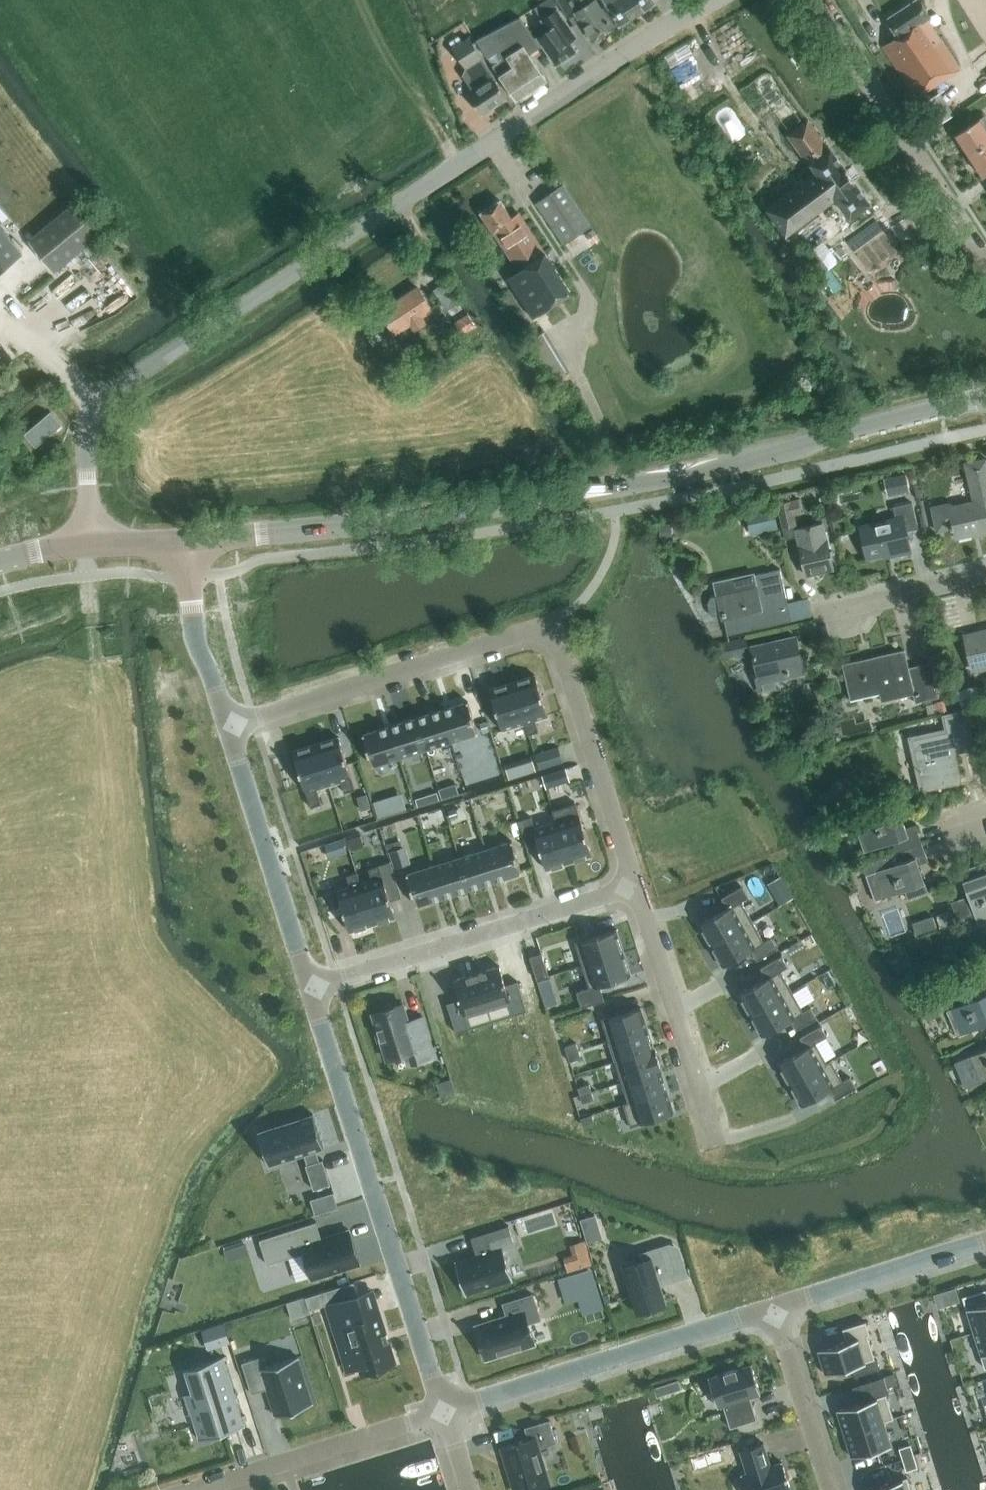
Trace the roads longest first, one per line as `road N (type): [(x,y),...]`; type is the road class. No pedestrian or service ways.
road 1 (secondary): [(186,539),(615,486),(985,399)]
road 2 (residential): [(636,886),(552,622),(227,726)]
road 3 (unclassified): [(88,547),(86,433),(101,401),(400,203)]
road 4 (unclassified): [(310,988),(444,1412)]
road 5 (residential): [(400,203),(715,0)]
road 6 (unclassified): [(444,1412),(773,1308)]
road 7 (residential): [(310,988),(636,886)]
road 8 (residential): [(0,1084),(310,988)]
road 9 (residential): [(985,266),(814,0)]
road 10 (residential): [(636,886),(716,1143)]
road 11 (unclassified): [(230,734),(310,988)]
road 12 (residential): [(195,1489),(444,1412)]
road 13 (residential): [(0,807),(230,734)]
road 14 (unclassified): [(773,1308),(985,1241)]
road 15 (unclassified): [(186,539),(196,625),(227,726)]
road 16 (residential): [(832,1489),(773,1308)]
road 17 (residential): [(822,613),(985,575)]

